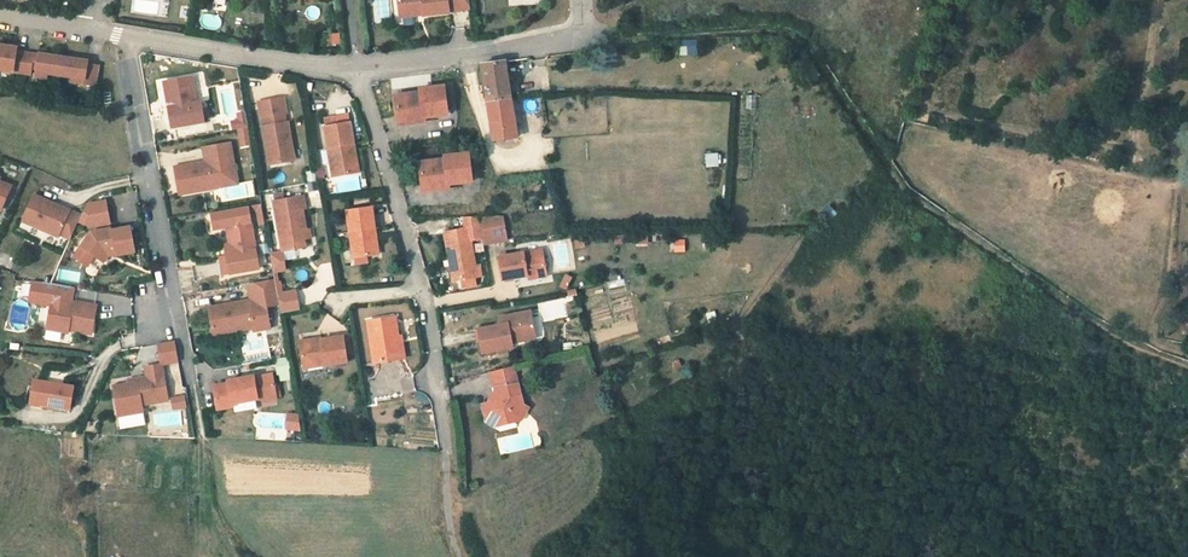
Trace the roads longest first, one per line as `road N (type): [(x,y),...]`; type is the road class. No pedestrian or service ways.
road 1 (track): [(579,31),(622,37),(762,27),(792,34),(910,193),(1096,323),(1187,366)]
road 2 (residential): [(125,37),(189,383)]
road 3 (residential): [(456,556),(423,292)]
road 4 (unclassified): [(125,37),(358,69)]
road 5 (residential): [(423,292),(358,69)]
road 6 (unclassified): [(358,69),(579,31)]

